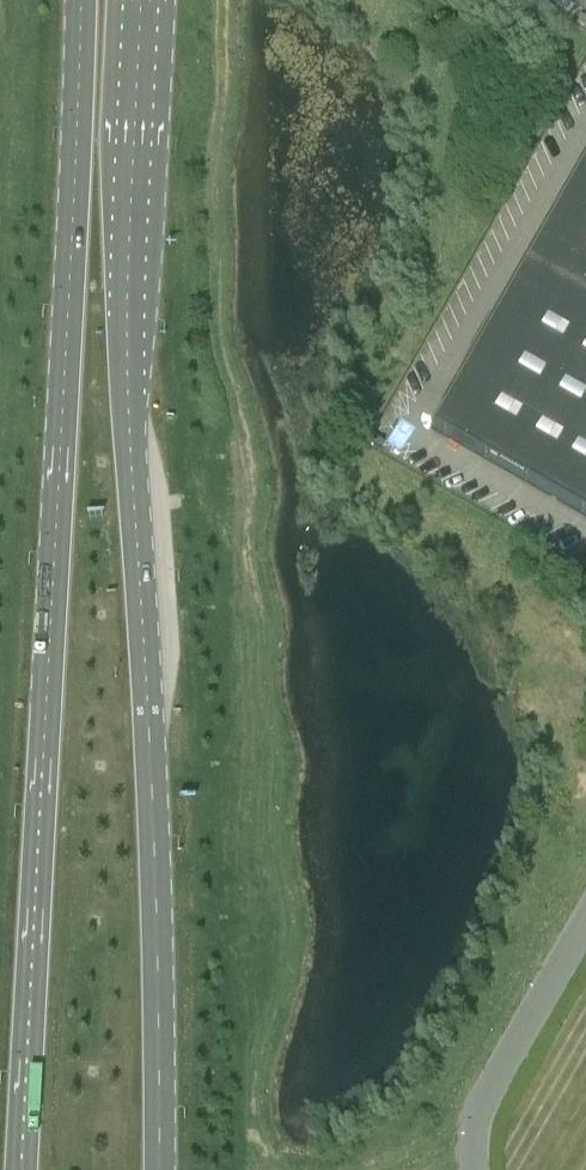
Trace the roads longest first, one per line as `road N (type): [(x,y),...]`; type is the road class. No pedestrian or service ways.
road 1 (primary): [(81,0),(21,1169)]
road 2 (primary): [(156,1169),(156,967),(127,314),(140,0)]
road 3 (unclassified): [(475,1169),(492,1082),(585,919)]

